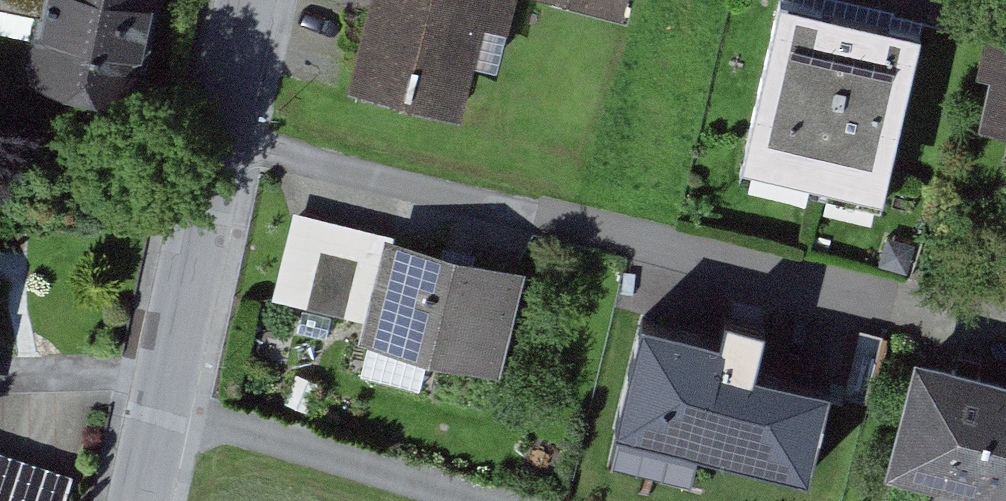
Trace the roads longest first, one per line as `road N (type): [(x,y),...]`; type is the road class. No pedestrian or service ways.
road 1 (residential): [(232,137),(1005,326)]
road 2 (residential): [(151,500),(232,137)]
road 3 (residential): [(232,137),(258,0)]

